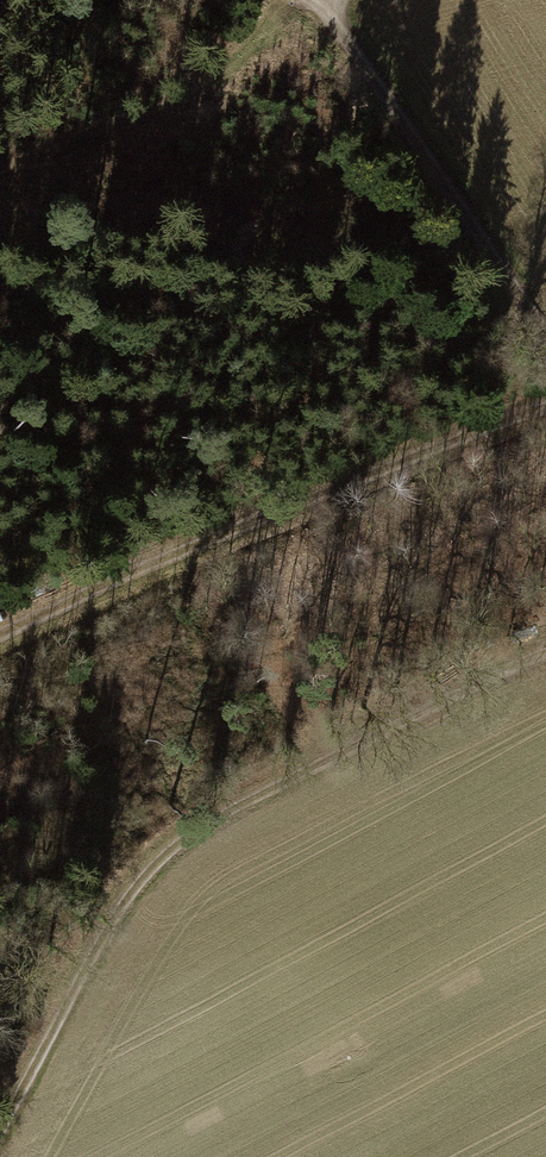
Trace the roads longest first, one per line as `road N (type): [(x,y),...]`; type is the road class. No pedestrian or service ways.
road 1 (track): [(0,1136),(146,874),(246,773),(364,693),(481,648),(545,637)]
road 2 (track): [(0,641),(189,554),(545,412)]
road 3 (track): [(545,338),(325,1)]

